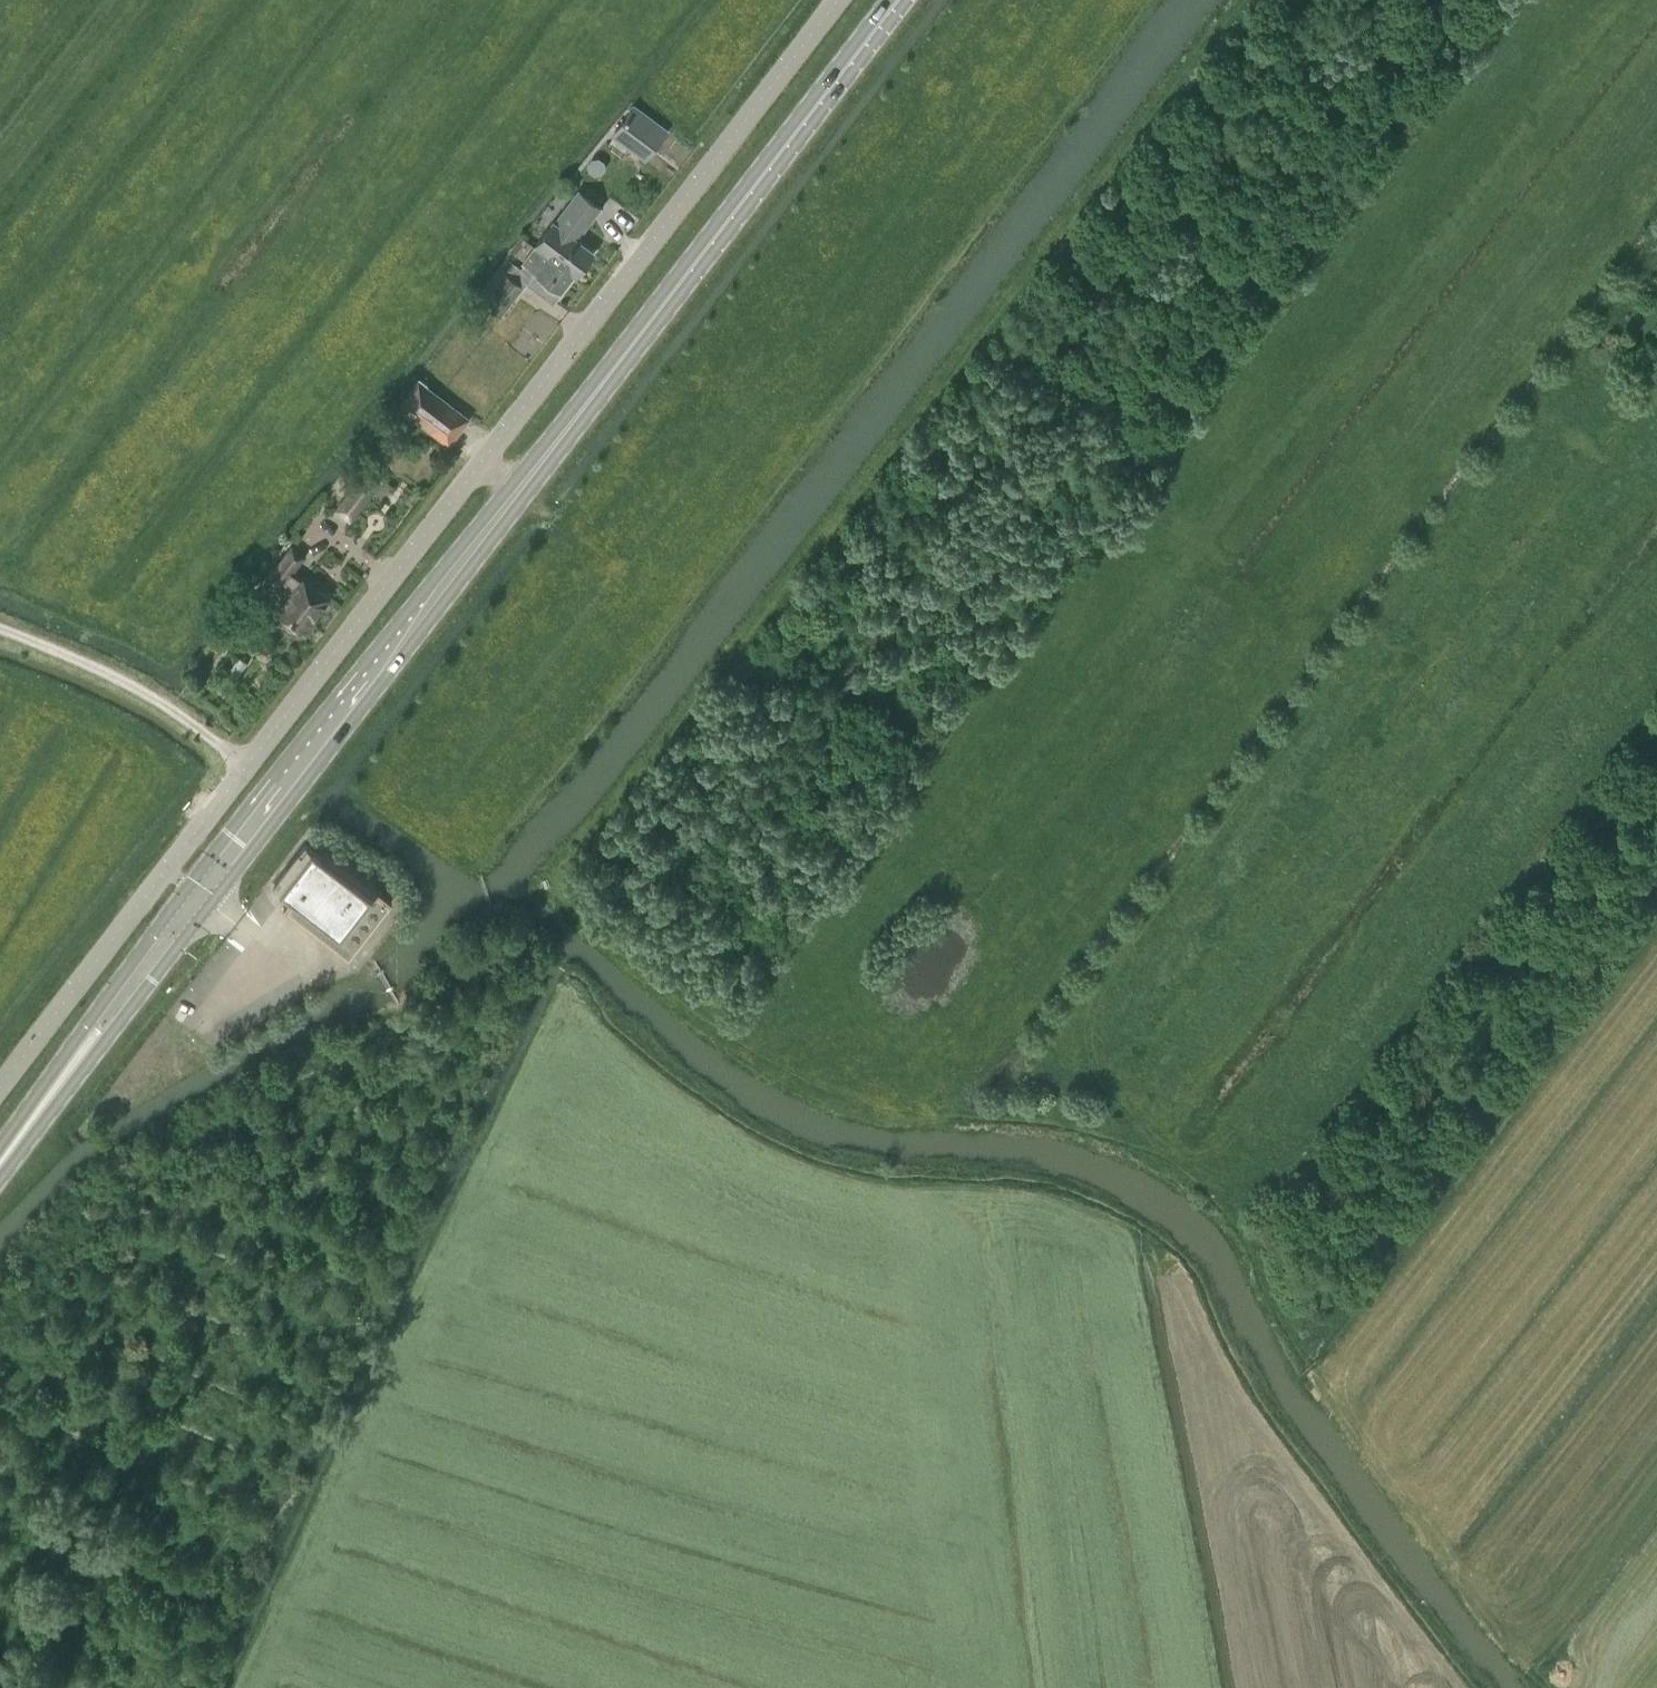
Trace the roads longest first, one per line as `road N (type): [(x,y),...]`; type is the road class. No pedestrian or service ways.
road 1 (primary): [(0,1158),(198,892),(897,0)]
road 2 (unclassified): [(0,1086),(837,0)]

